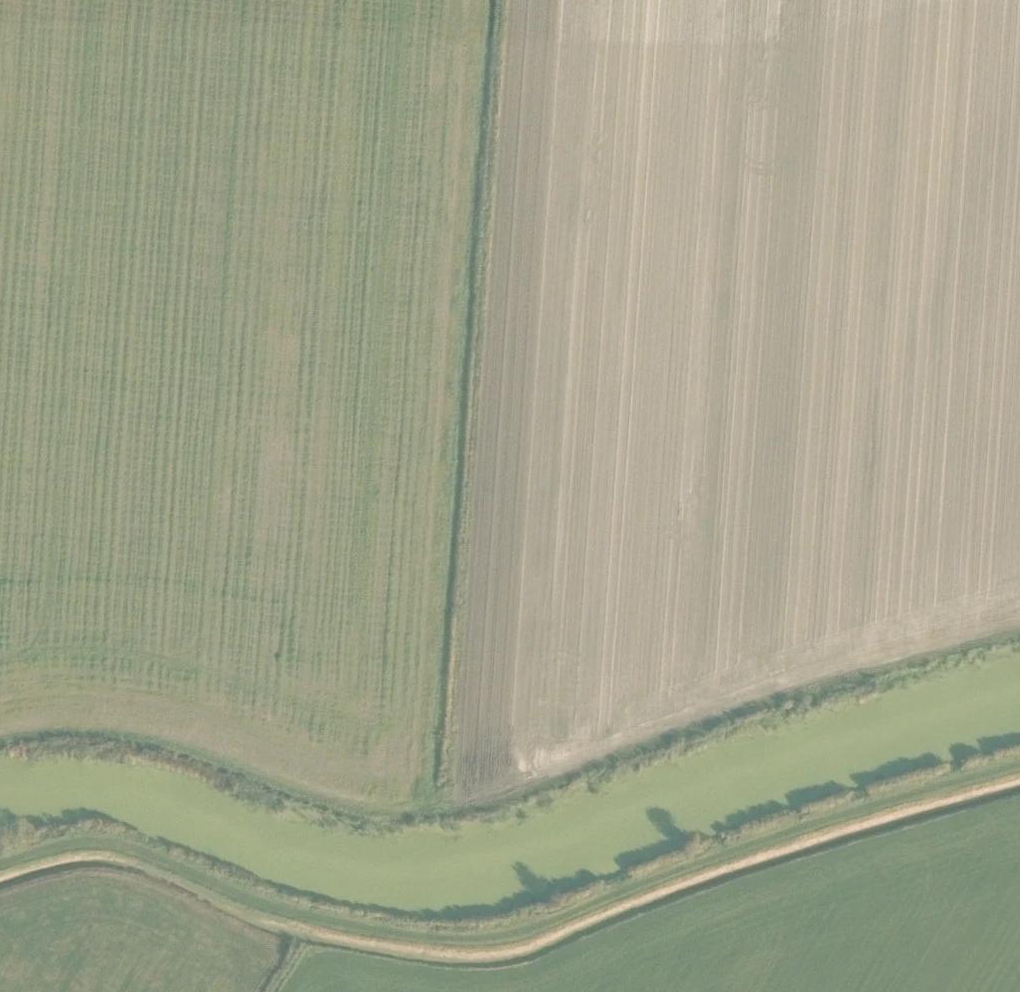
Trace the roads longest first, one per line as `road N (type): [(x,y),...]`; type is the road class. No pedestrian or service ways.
road 1 (track): [(0,866),(55,850),(113,851),(305,918),(474,941),(526,933),(775,837),(1019,768)]

